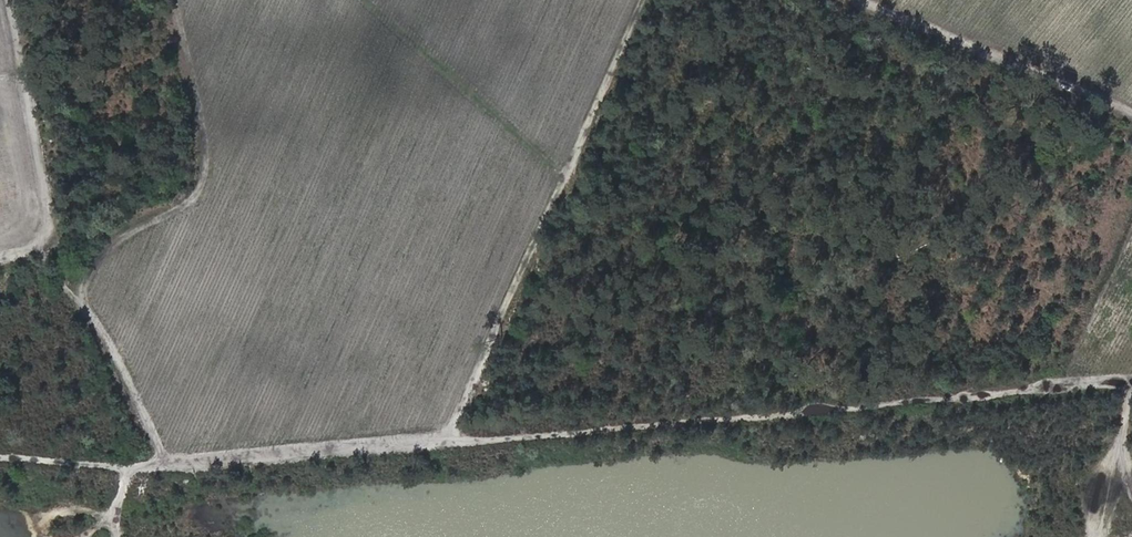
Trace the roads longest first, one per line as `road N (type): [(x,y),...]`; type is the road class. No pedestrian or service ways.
road 1 (track): [(1131,377),(166,467)]
road 2 (track): [(176,0),(197,98),(204,180),(185,207),(102,255),(82,299),(166,467)]
road 3 (track): [(1131,115),(857,0)]
road 4 (track): [(363,0),(563,177)]
road 5 (track): [(0,22),(32,166),(36,243)]

